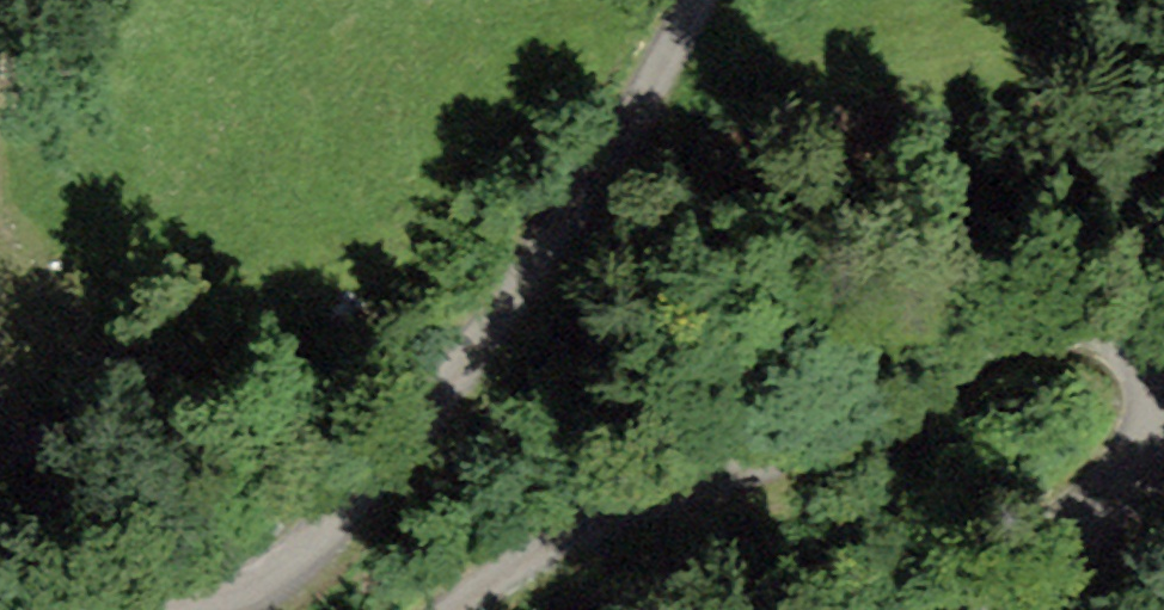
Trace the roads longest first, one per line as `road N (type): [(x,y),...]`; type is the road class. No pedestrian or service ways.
road 1 (unclassified): [(1163,398),(1151,367),(1111,333),(1063,318),(1015,325),(906,398),(776,466),(565,534),(451,609)]
road 2 (unclassified): [(201,609),(269,591),(304,562),(428,417),(632,133),(705,0)]
road 3 (unclassified): [(982,609),(1085,531),(1155,456),(1163,426)]

